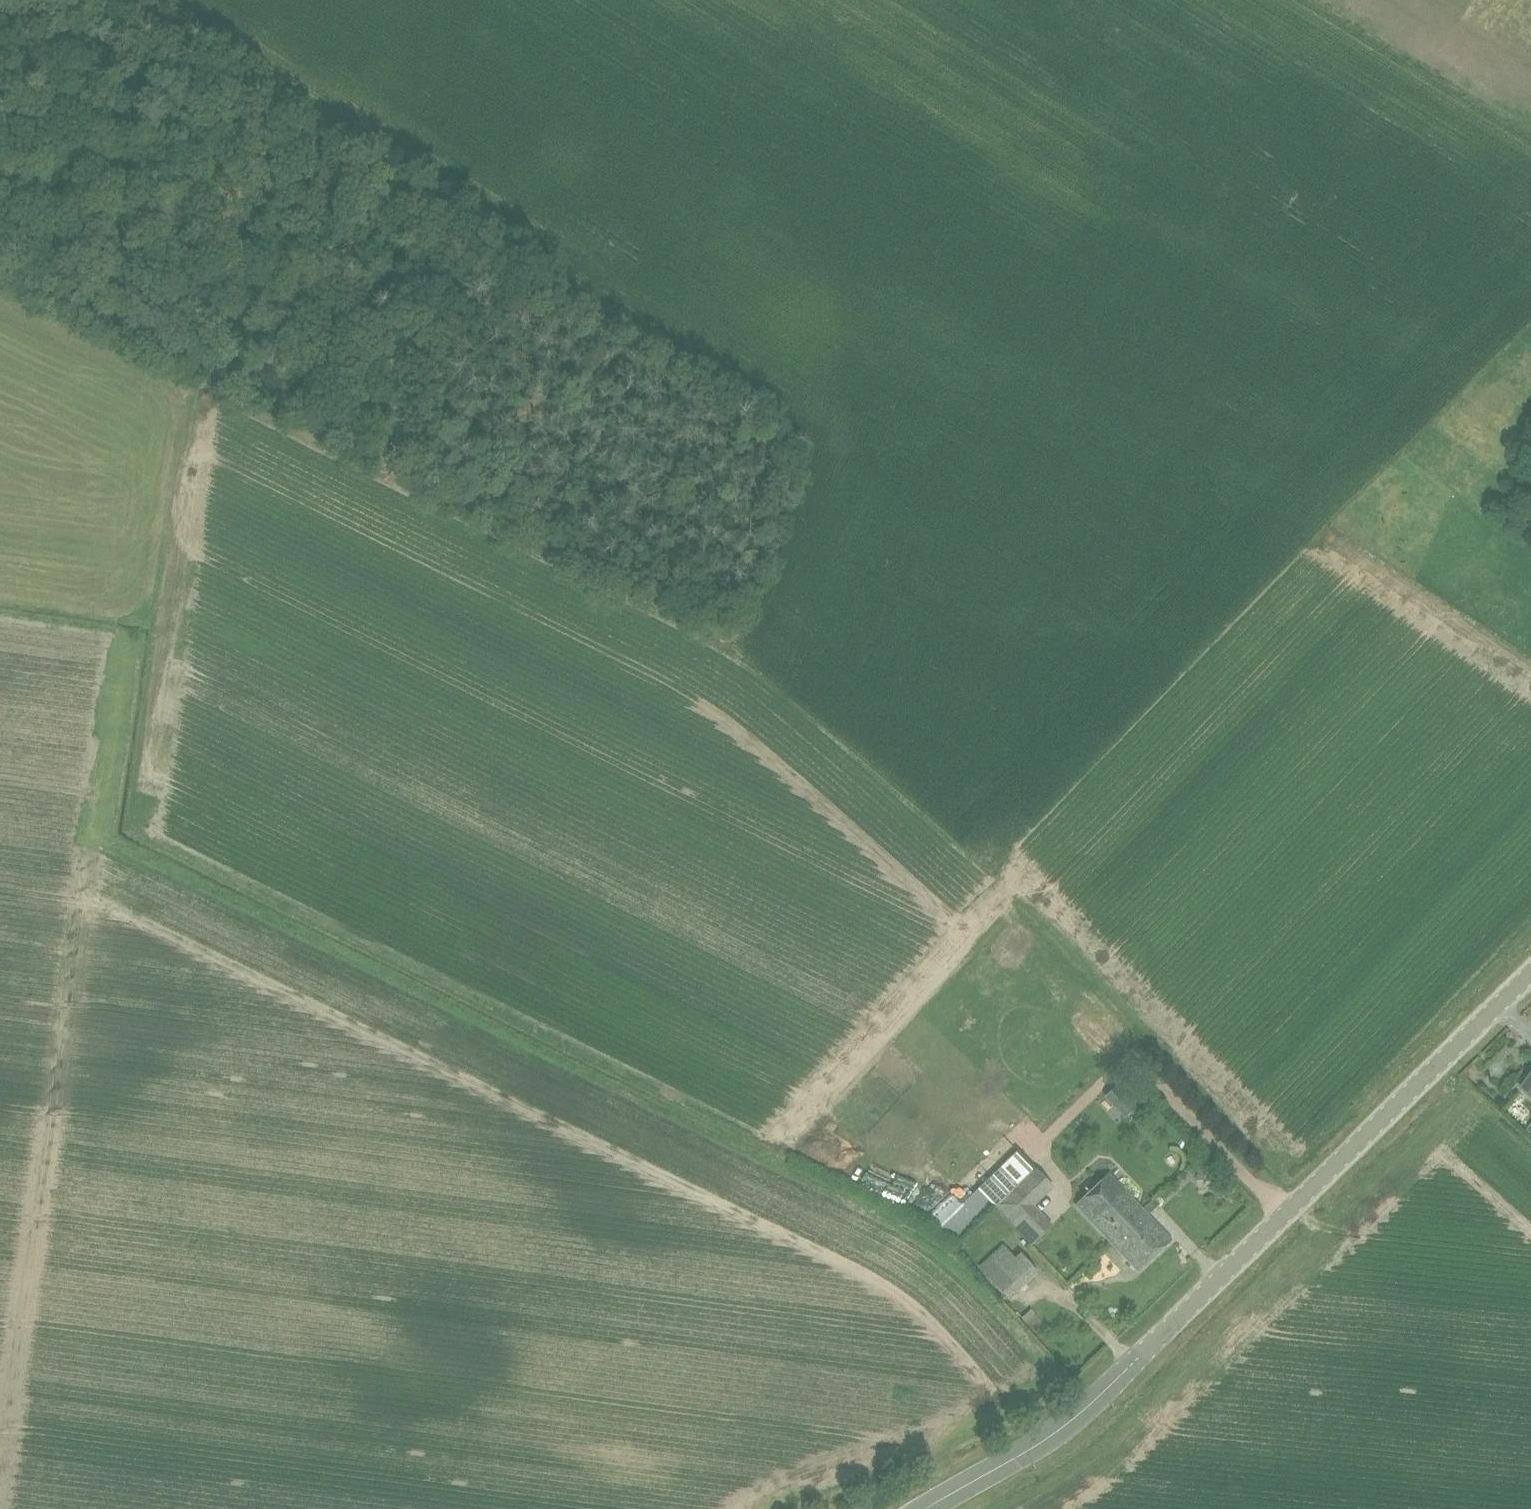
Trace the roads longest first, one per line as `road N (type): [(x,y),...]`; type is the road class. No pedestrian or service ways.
road 1 (tertiary): [(929,1508),(1098,1399),(1530,975)]

